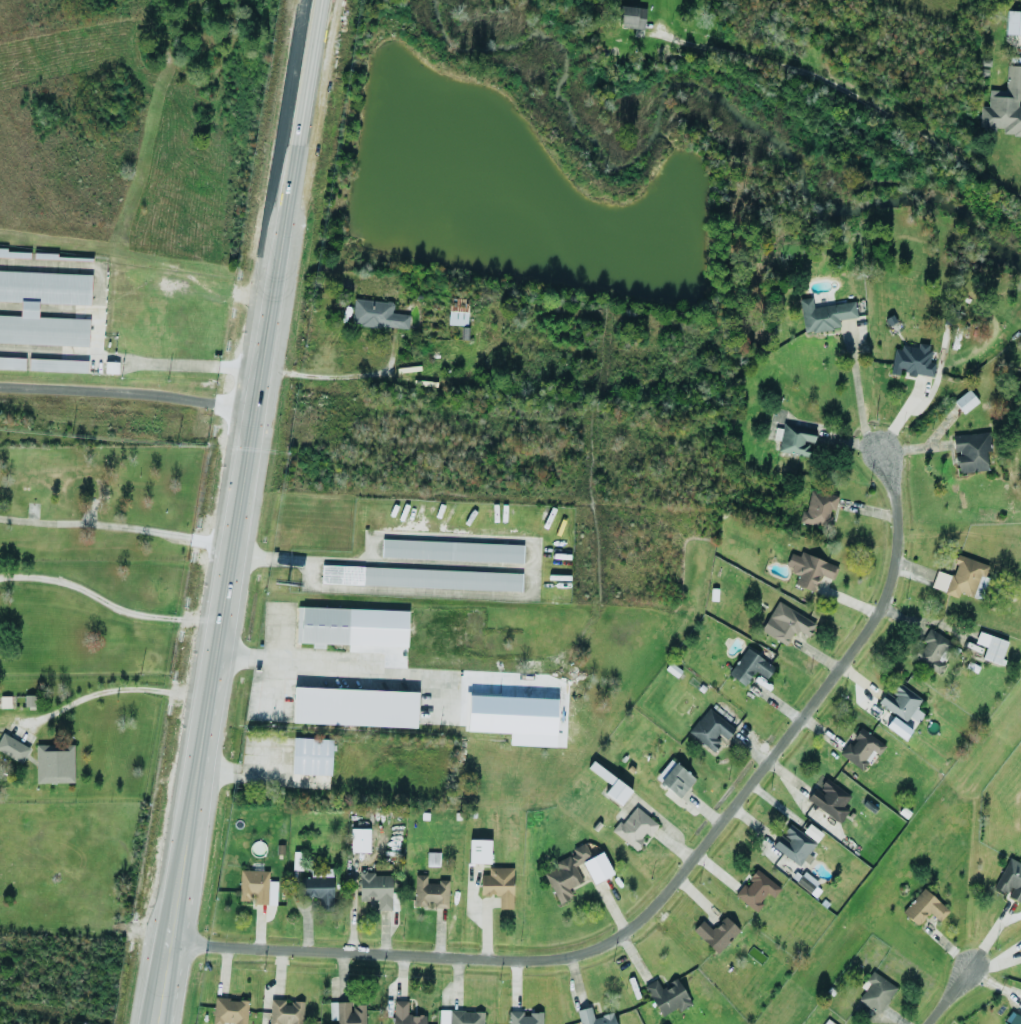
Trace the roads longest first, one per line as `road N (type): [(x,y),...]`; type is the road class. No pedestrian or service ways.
road 1 (secondary): [(155,1023),(320,0)]
road 2 (residential): [(166,947),(552,960),(615,940),(690,861),(877,612),(894,534),(885,454)]
road 3 (residential): [(1020,202),(841,92),(657,32)]
road 4 (residential): [(254,407),(0,386)]

